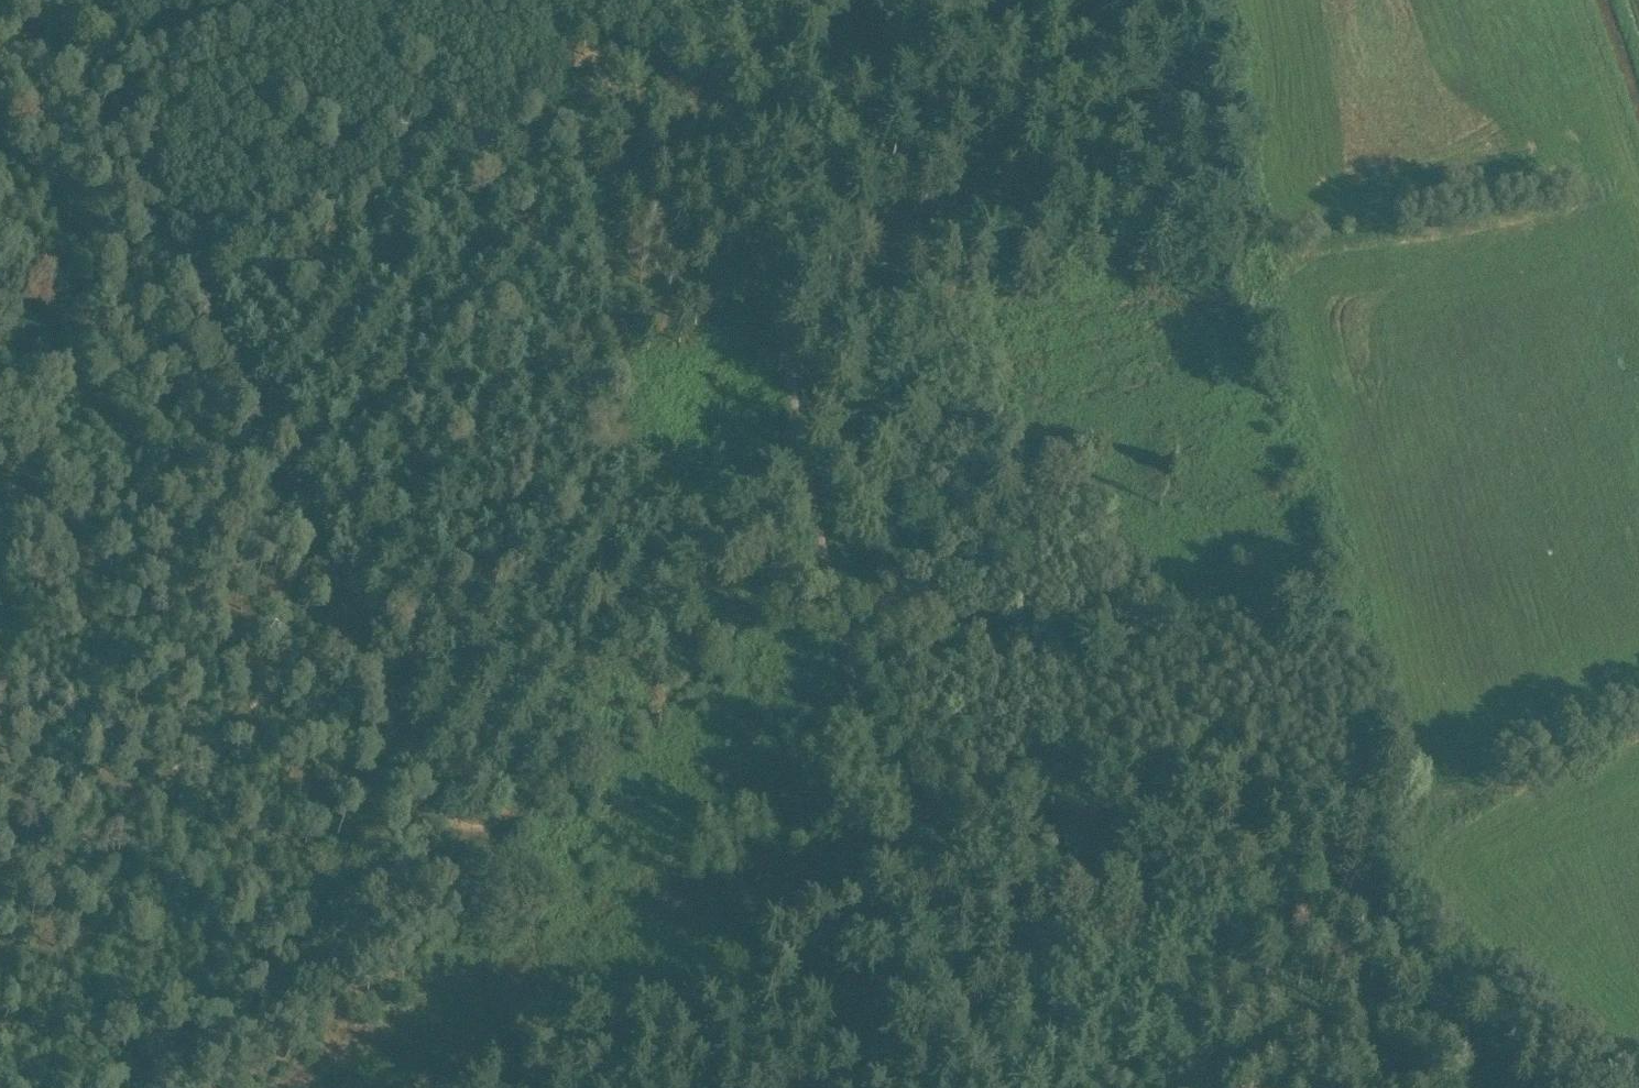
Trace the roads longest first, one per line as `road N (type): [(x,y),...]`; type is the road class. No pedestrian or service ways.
road 1 (track): [(73,0),(441,777),(495,832),(586,1087)]
road 2 (track): [(986,1087),(914,908),(826,576),(706,0)]
road 3 (track): [(364,624),(0,914)]

